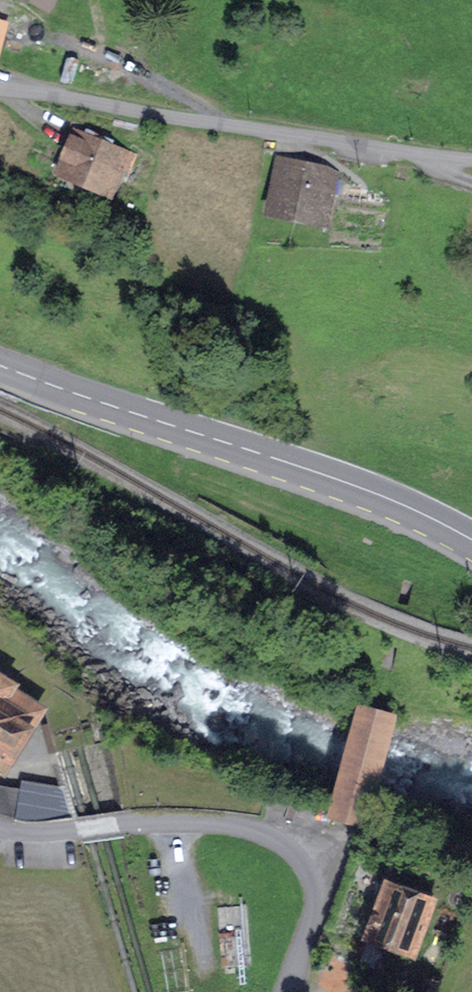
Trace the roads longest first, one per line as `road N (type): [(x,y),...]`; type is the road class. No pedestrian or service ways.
road 1 (secondary): [(471,541),(340,480),(0,362)]
road 2 (residential): [(0,91),(471,163)]

